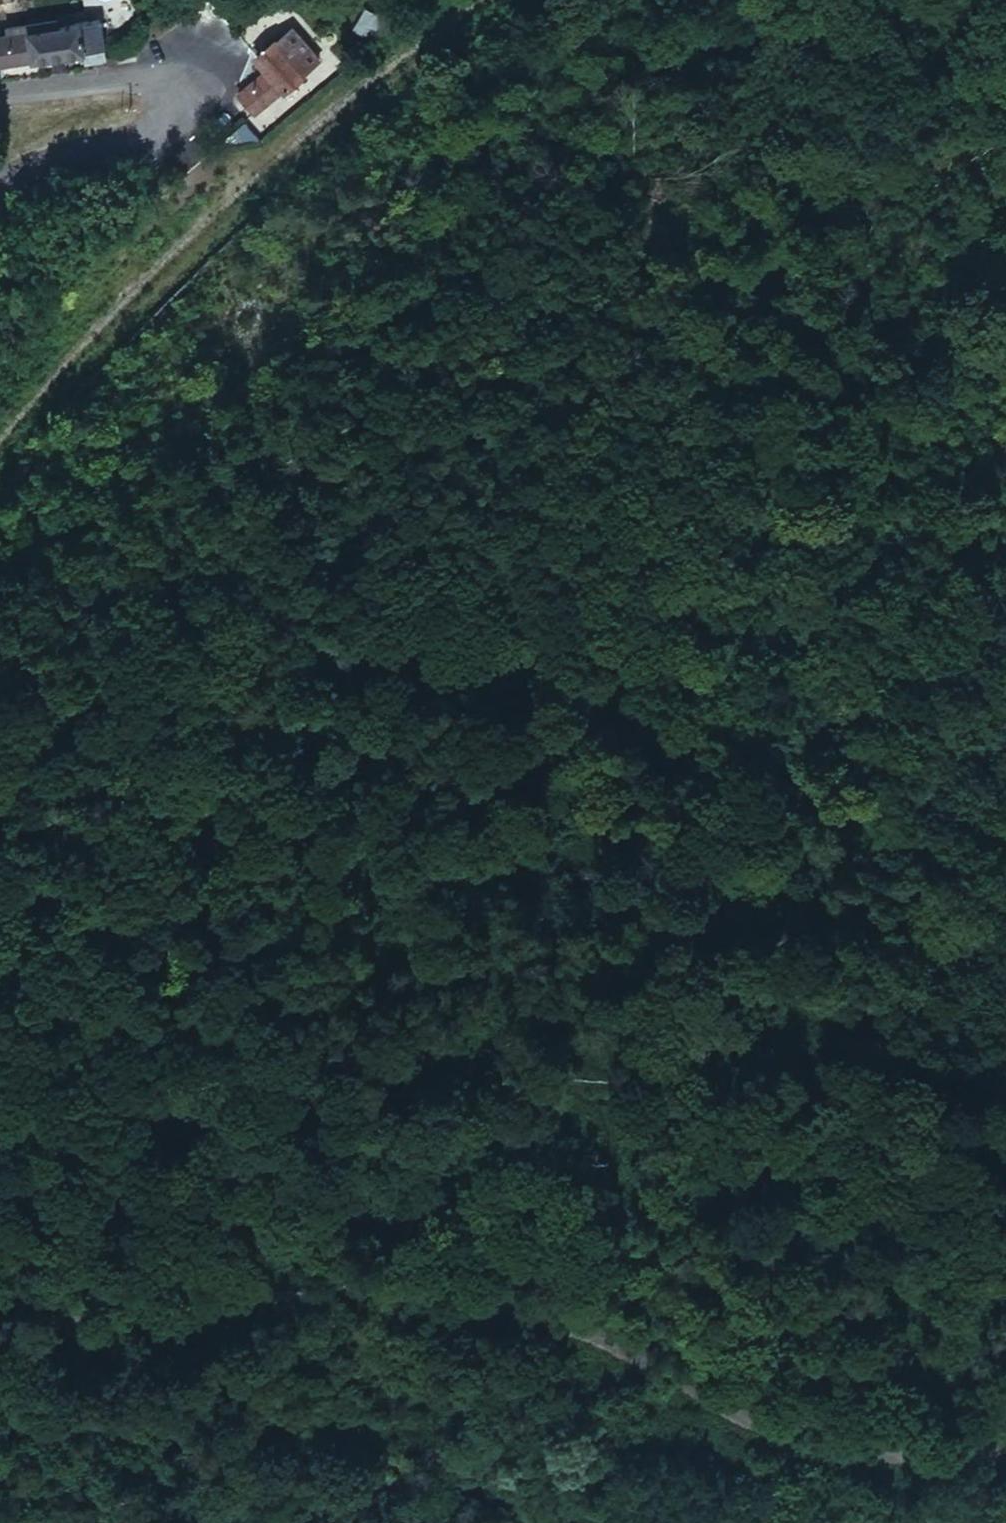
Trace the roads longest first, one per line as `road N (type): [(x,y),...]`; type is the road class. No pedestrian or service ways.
road 1 (track): [(0,1364),(308,1292),(449,1290),(607,1347),(796,1447),(1005,1461)]
road 2 (tertiary): [(0,97),(151,81),(174,92),(177,105),(157,130),(19,174),(0,187)]

